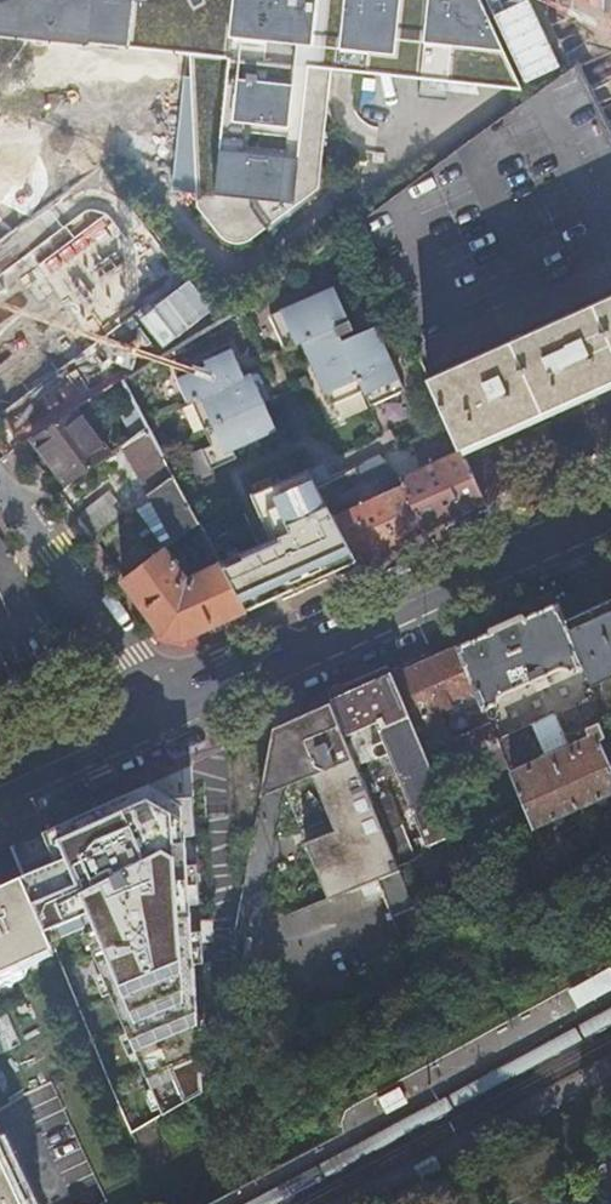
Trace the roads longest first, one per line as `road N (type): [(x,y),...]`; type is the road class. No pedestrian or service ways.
road 1 (primary): [(610,513),(171,708)]
road 2 (residential): [(0,479),(171,708)]
road 3 (primary): [(171,708),(0,786)]

